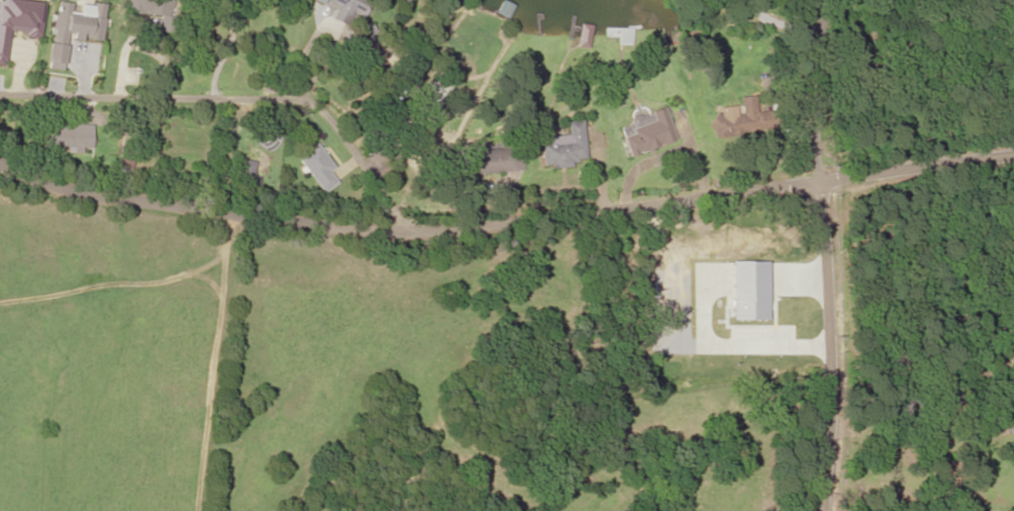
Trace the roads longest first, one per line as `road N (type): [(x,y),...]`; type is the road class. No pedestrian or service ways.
road 1 (tertiary): [(1013,155),(399,239),(44,188),(0,167)]
road 2 (residential): [(399,239),(393,209),(357,156),(325,116),(302,104),(0,100)]
road 3 (residential): [(835,510),(830,183)]
road 4 (residential): [(830,183),(815,0)]

